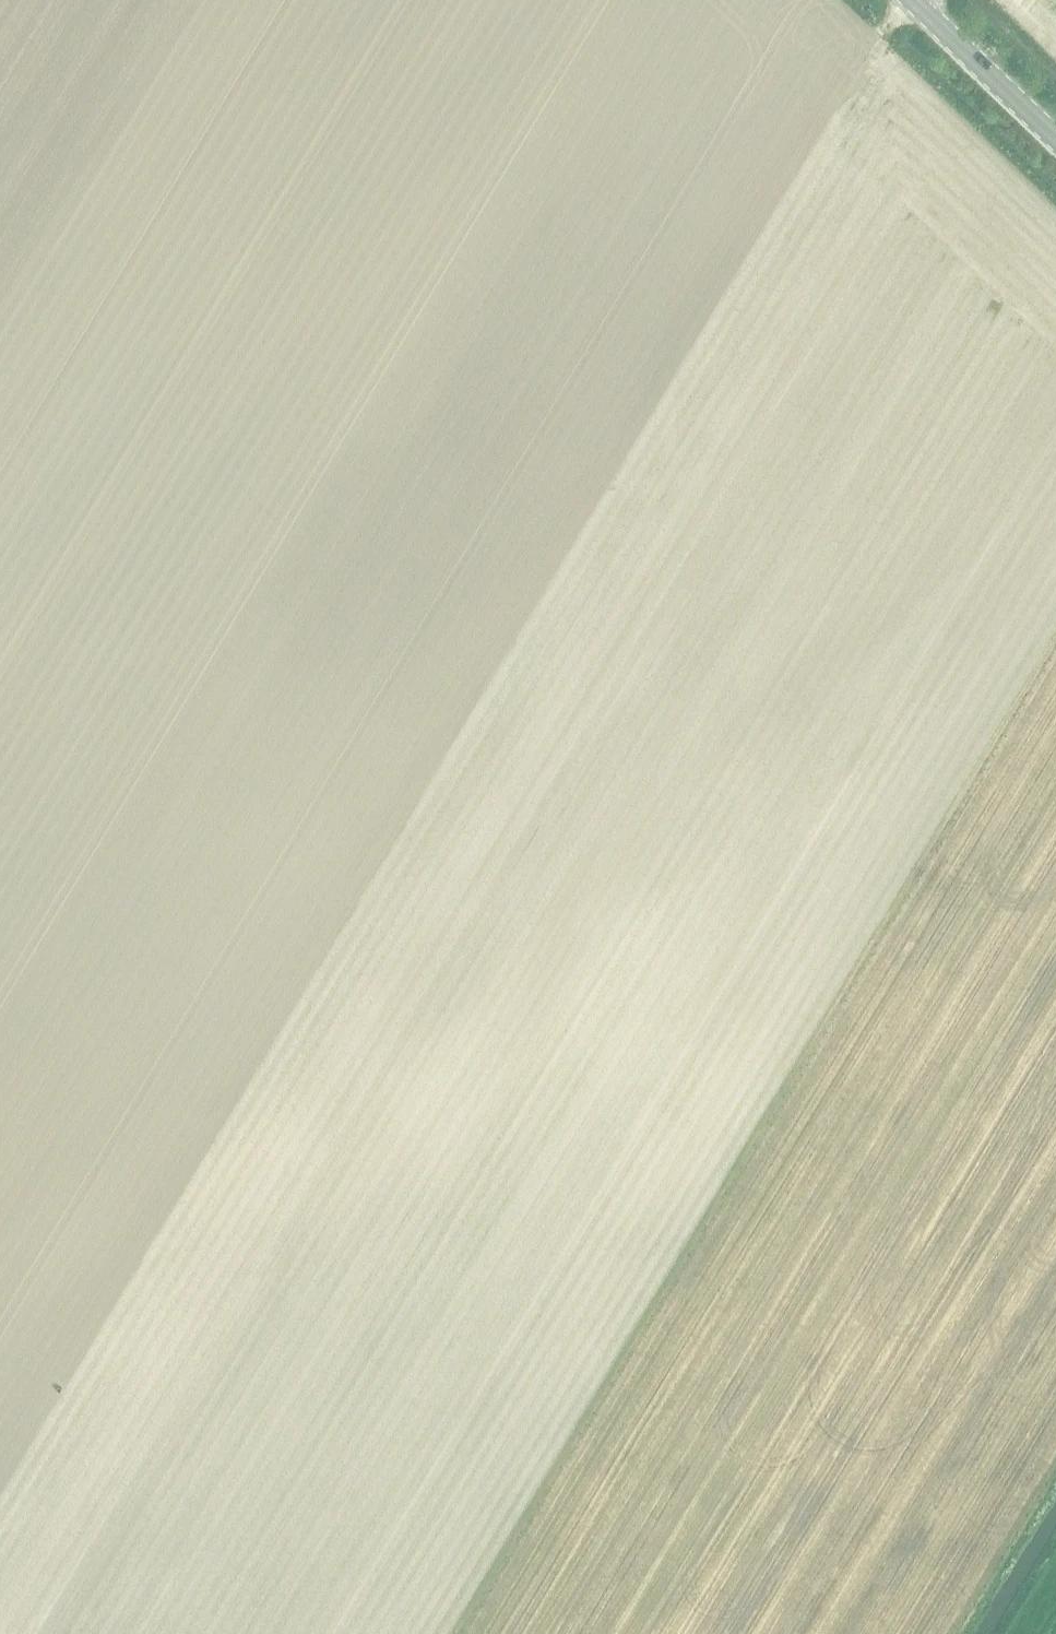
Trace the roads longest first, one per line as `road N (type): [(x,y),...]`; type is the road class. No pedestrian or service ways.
road 1 (tertiary): [(1055,135),(916,0)]

